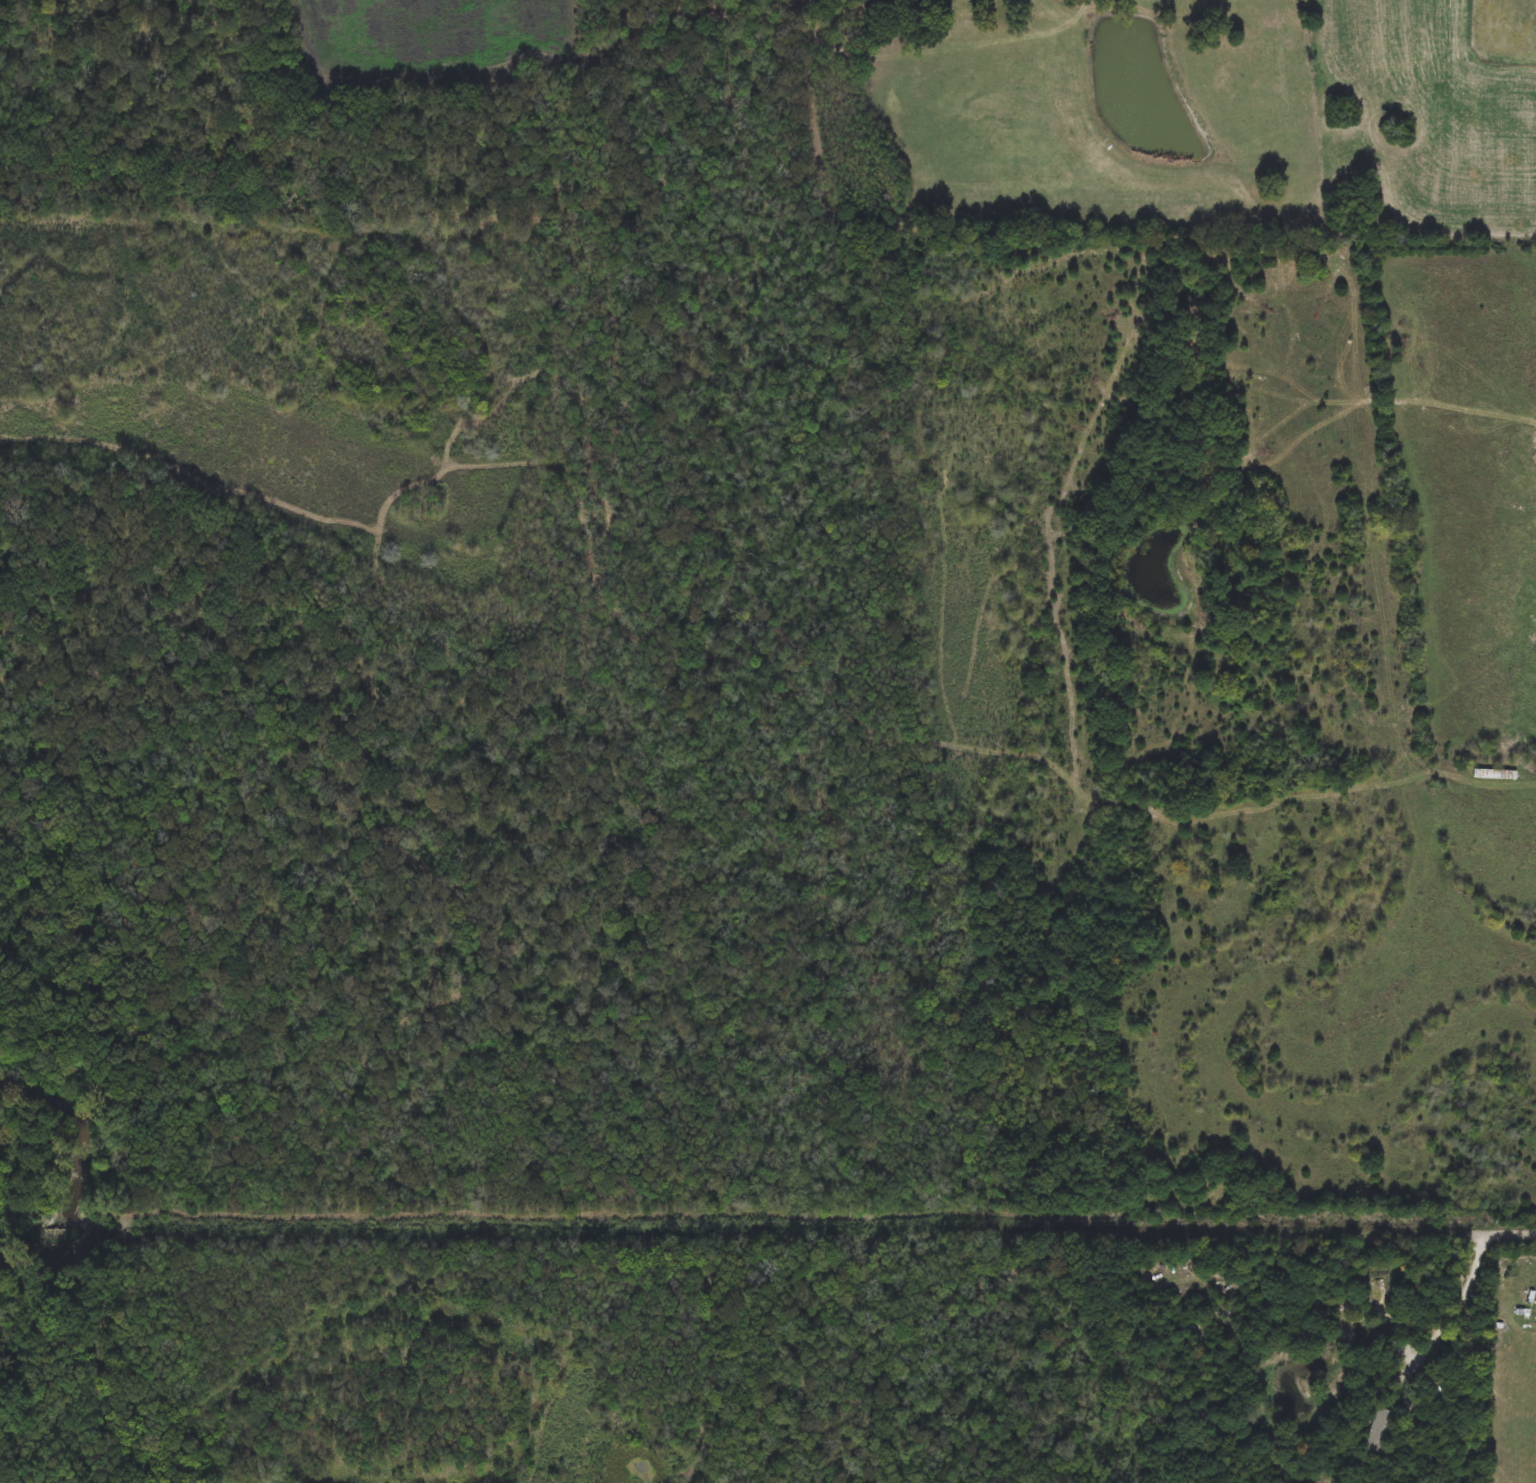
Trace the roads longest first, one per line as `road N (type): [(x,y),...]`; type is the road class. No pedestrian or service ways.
road 1 (residential): [(1535,1231),(820,1224),(72,1236)]

